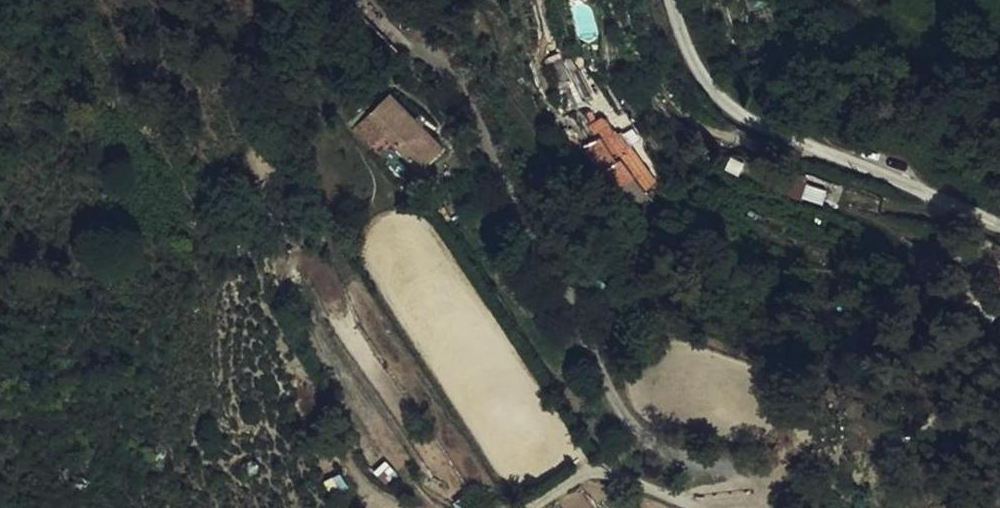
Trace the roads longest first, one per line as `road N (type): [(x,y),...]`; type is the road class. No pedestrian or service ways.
road 1 (unclassified): [(670,0),(703,83),(737,117),(999,227)]
road 2 (track): [(689,507),(591,471),(528,507)]

